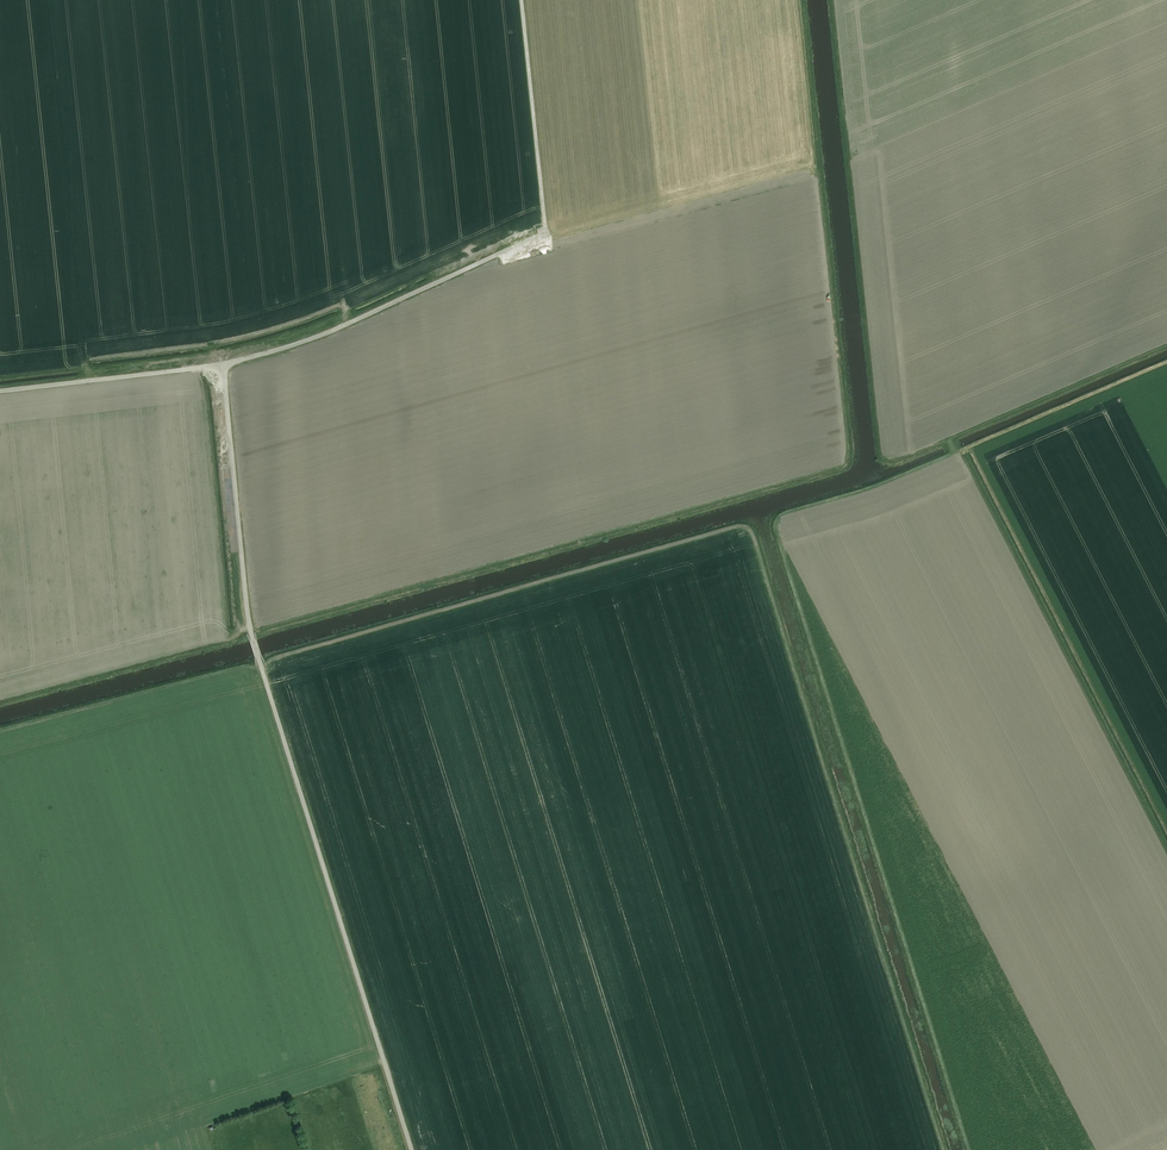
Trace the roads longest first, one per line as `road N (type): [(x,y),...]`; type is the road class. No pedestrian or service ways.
road 1 (unclassified): [(412,1149),(250,625),(223,364)]
road 2 (unclassified): [(223,364),(323,334),(545,232),(522,0)]
road 3 (unclassified): [(0,391),(223,364)]

